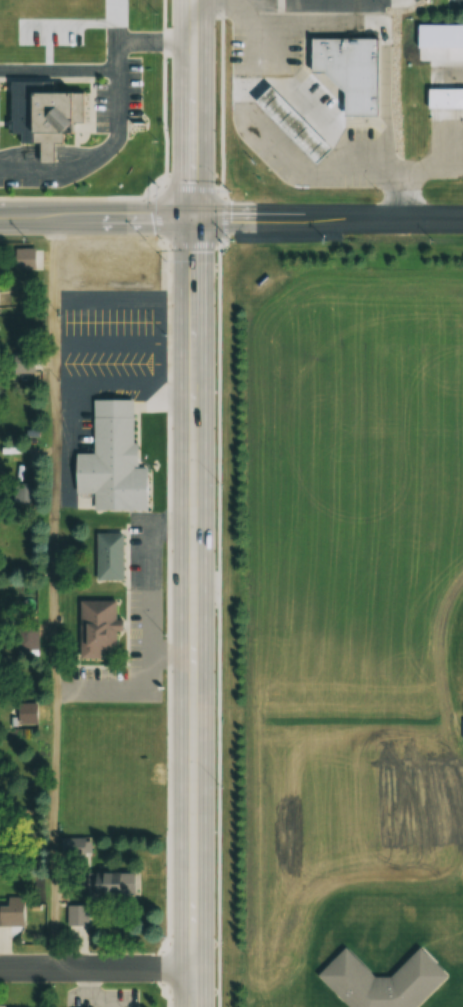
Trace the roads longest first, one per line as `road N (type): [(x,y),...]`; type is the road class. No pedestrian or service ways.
road 1 (primary): [(192,1006),(193,0)]
road 2 (secondary): [(193,219),(462,220)]
road 3 (secondary): [(0,217),(193,219)]
road 4 (residential): [(192,967),(0,968)]

